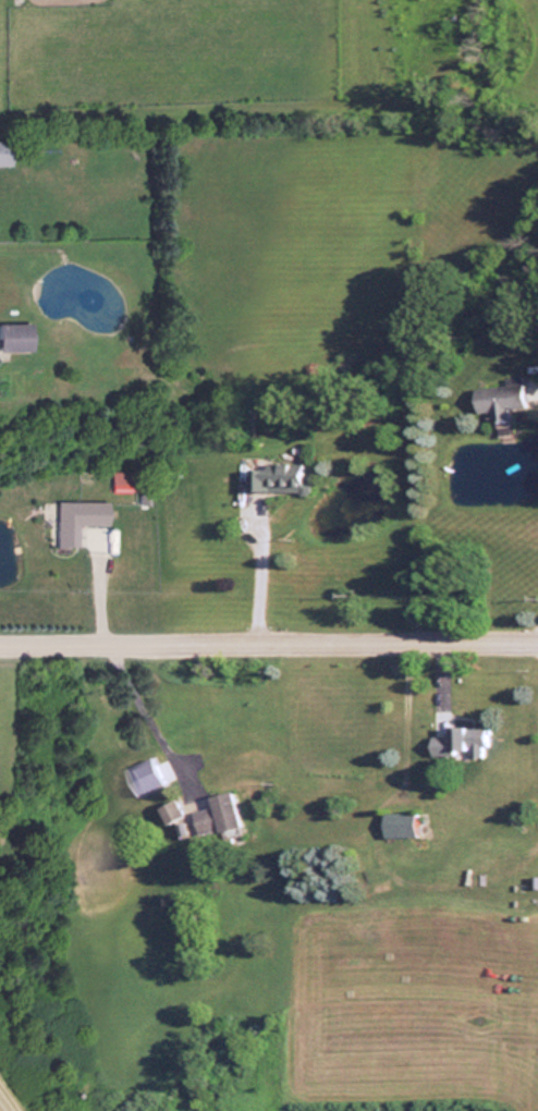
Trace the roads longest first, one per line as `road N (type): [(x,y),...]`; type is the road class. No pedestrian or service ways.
road 1 (residential): [(0,641),(537,640)]

